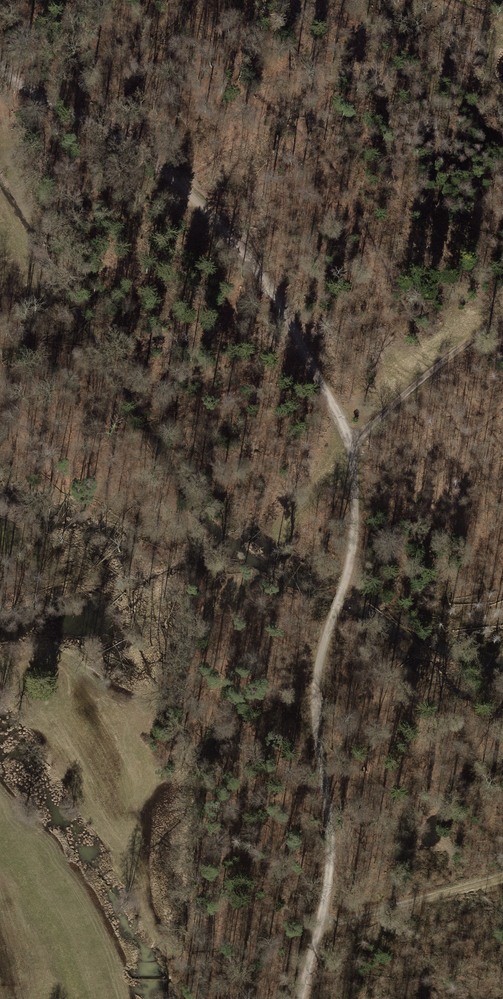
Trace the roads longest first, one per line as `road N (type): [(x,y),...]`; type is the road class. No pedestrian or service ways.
road 1 (track): [(352,447),(354,528),(314,707),(331,867),(301,998)]
road 2 (track): [(0,64),(133,145),(222,226),(352,447)]
road 3 (track): [(352,447),(438,365),(502,317)]
road 4 (track): [(502,877),(320,922)]
road 5 (track): [(287,998),(161,948)]

